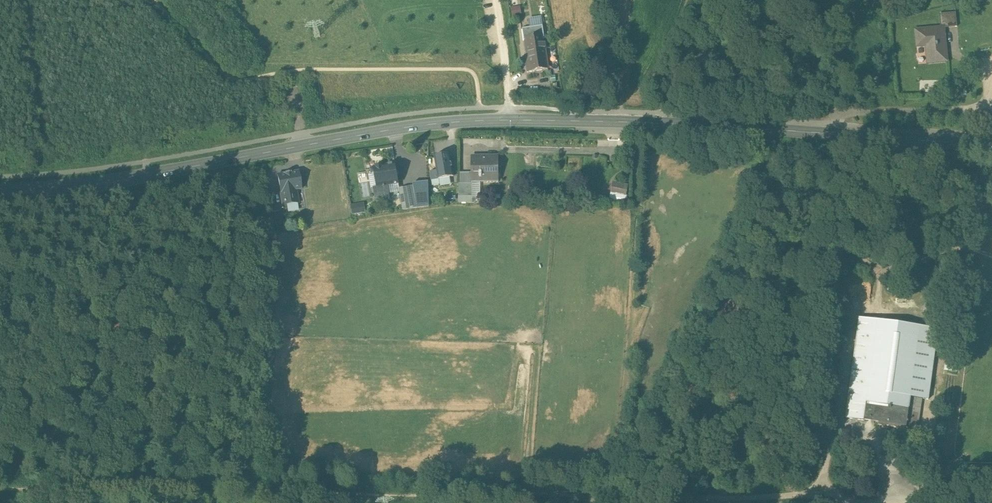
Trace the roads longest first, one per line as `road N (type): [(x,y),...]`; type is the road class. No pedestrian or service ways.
road 1 (secondary): [(991,143),(509,119),(407,127),(142,176),(0,191)]
road 2 (track): [(619,494),(0,487)]
road 3 (track): [(619,494),(640,112)]
road 4 (track): [(902,499),(619,494)]
road 5 (track): [(659,112),(720,0)]

